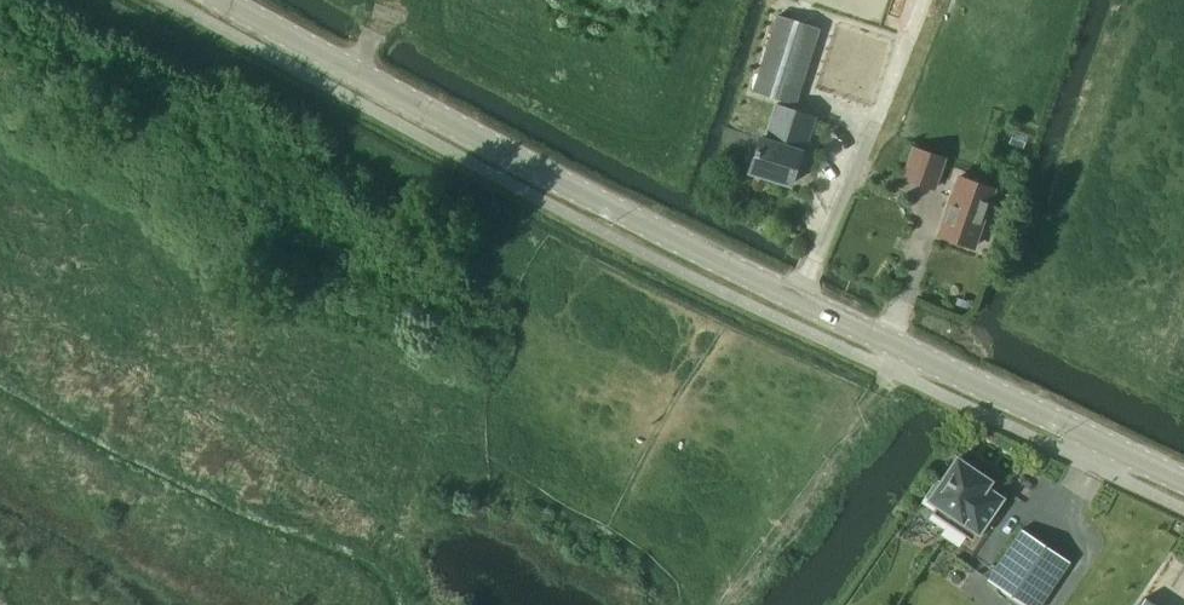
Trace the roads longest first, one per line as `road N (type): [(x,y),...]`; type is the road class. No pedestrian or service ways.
road 1 (secondary): [(1183,479),(636,219),(224,0)]

